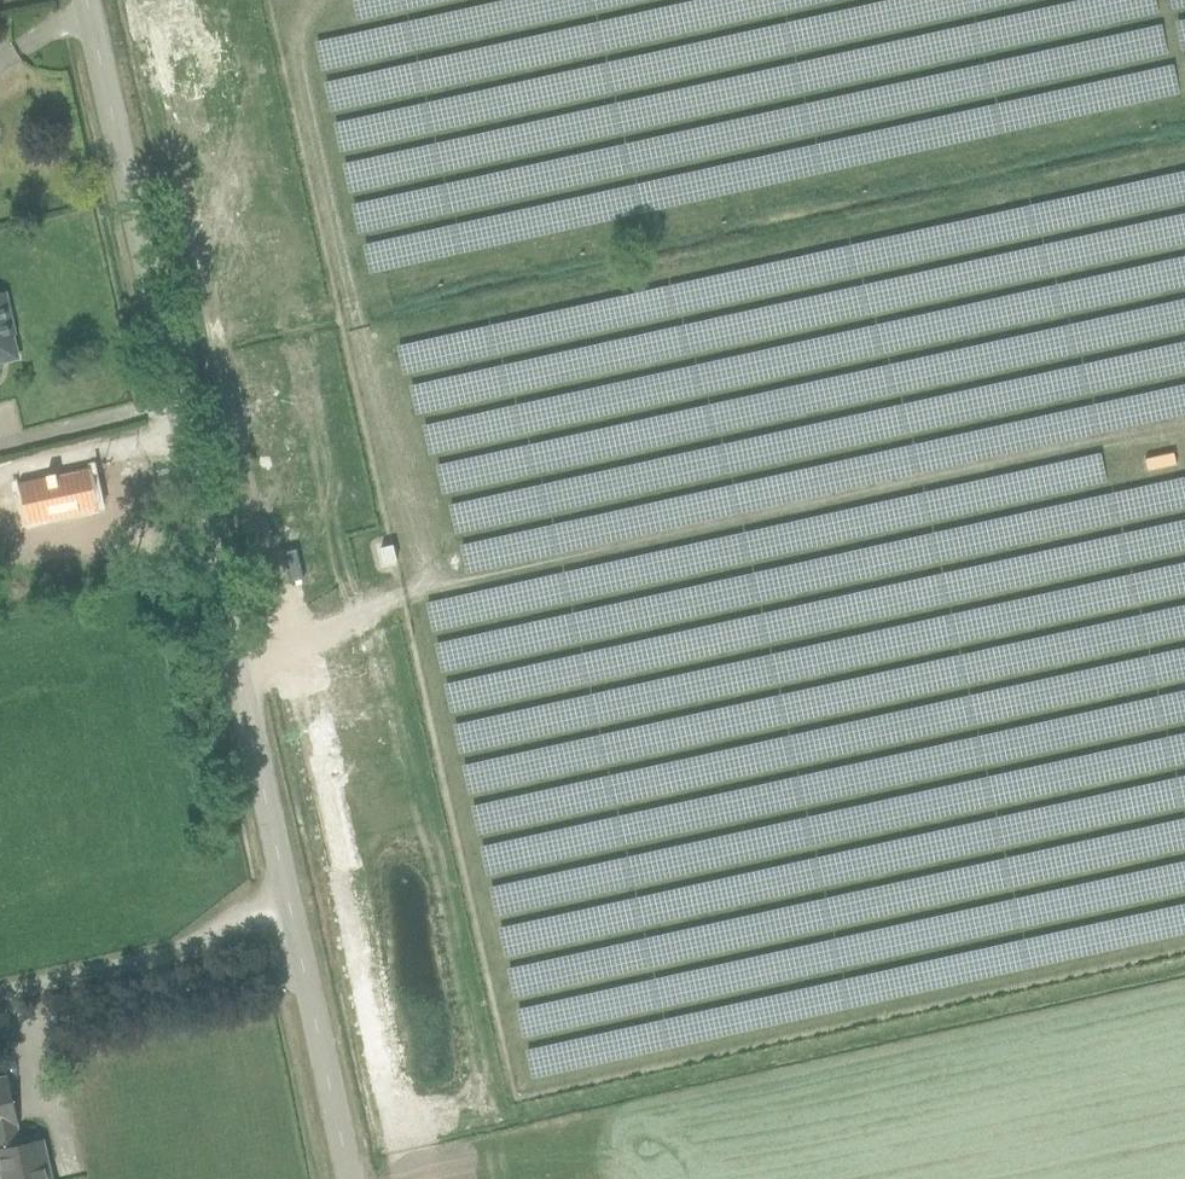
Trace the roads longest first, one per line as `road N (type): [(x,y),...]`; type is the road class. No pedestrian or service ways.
road 1 (unclassified): [(361,1178),(92,0)]

